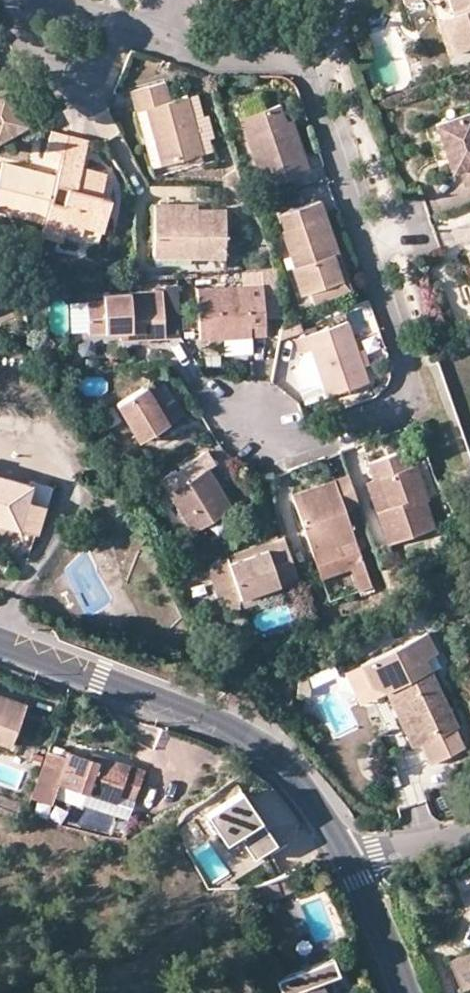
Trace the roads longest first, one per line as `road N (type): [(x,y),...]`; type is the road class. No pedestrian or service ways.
road 1 (residential): [(164,40),(227,69),(284,59),(305,75),(407,375),(397,400),(316,433),(249,406),(215,402)]
road 2 (tertiary): [(0,644),(210,719),(264,750),(304,792),(344,857)]
road 3 (residential): [(0,9),(50,89),(72,95),(92,87),(123,27)]
road 4 (tertiary): [(344,857),(401,992)]
road 5 (residential): [(469,823),(344,857)]

